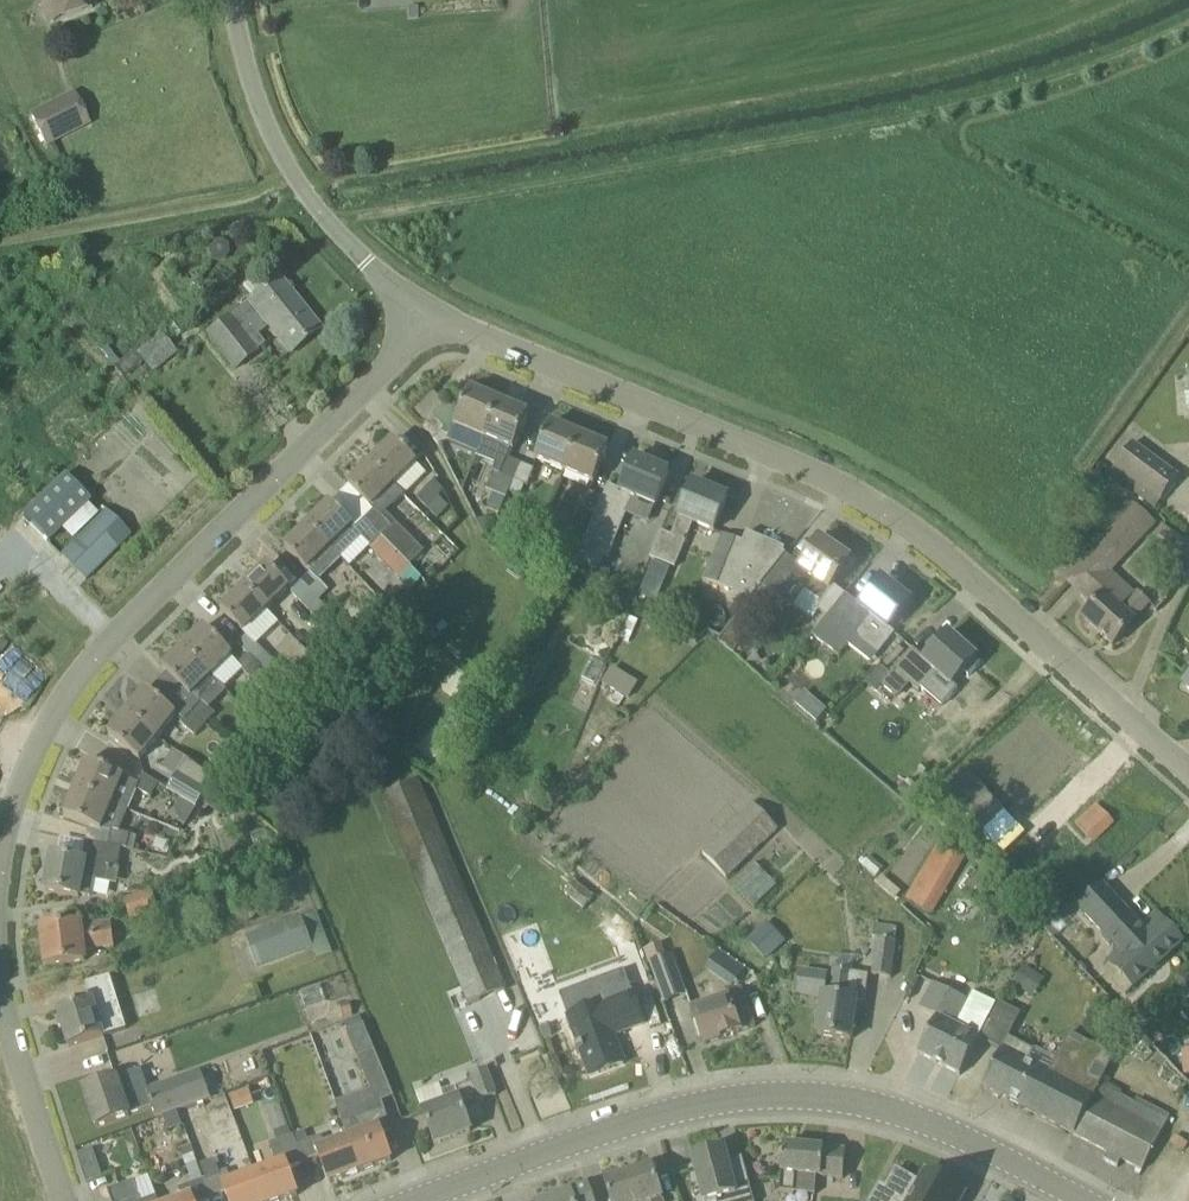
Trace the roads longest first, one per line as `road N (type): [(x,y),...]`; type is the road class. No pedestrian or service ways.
road 1 (residential): [(79,1200),(12,989),(13,858),(40,761),(92,678),(381,373),(427,307)]
road 2 (residential): [(1188,776),(974,573),(861,495),(721,427),(499,345),(427,307)]
road 3 (track): [(1188,22),(1062,79),(885,122),(328,221)]
road 4 (track): [(1140,0),(1068,36),(951,70),(294,181)]
road 5 (secondary): [(1085,1200),(948,1131),(812,1098),(735,1099),(617,1123),(415,1200)]
road 6 (unclassified): [(364,263),(294,181),(272,141),(246,70),(232,0)]

